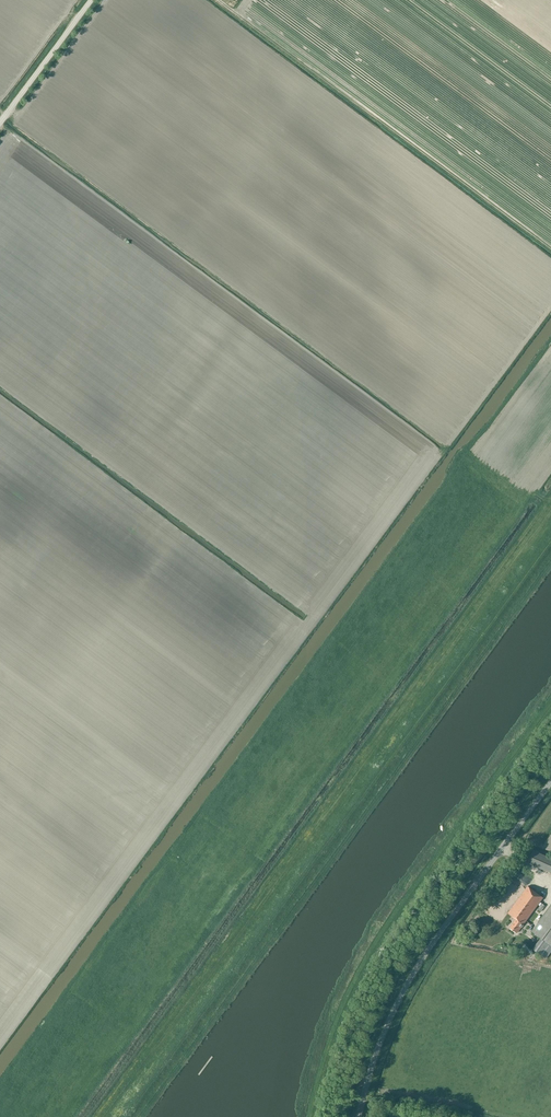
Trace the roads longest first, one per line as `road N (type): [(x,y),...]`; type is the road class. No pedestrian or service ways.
road 1 (unclassified): [(359,1116),(379,1042),(422,956),(550,779)]
road 2 (tertiary): [(0,123),(92,0)]

